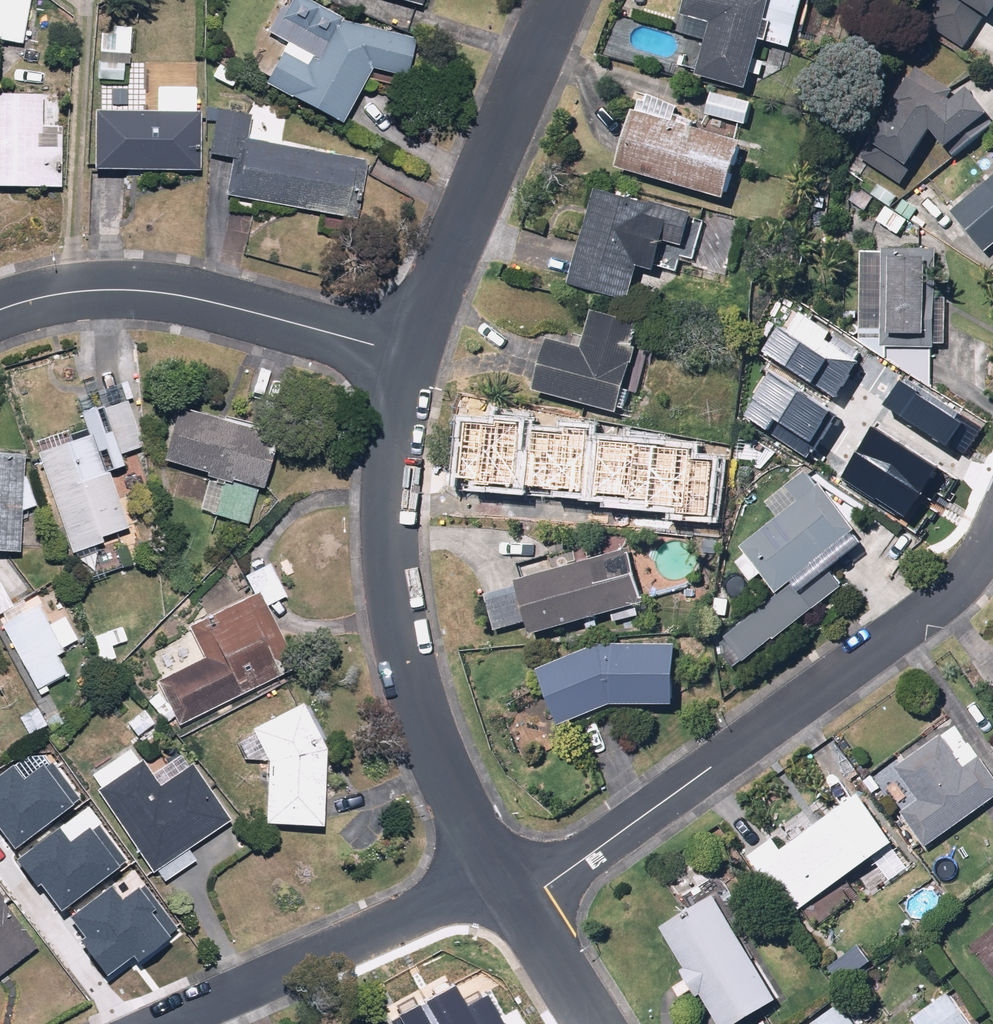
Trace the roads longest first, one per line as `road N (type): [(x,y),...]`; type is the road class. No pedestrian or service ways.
road 1 (residential): [(508,912),(929,605),(974,568),(992,538)]
road 2 (residential): [(407,353),(387,470),(388,557),(427,730),(489,885)]
road 3 (residential): [(0,312),(55,292),(126,291),(211,300),(407,353)]
road 4 (residential): [(558,0),(407,353)]
road 5 (residential): [(489,885),(162,1023)]
road 6 (residential): [(508,912),(583,1023)]

